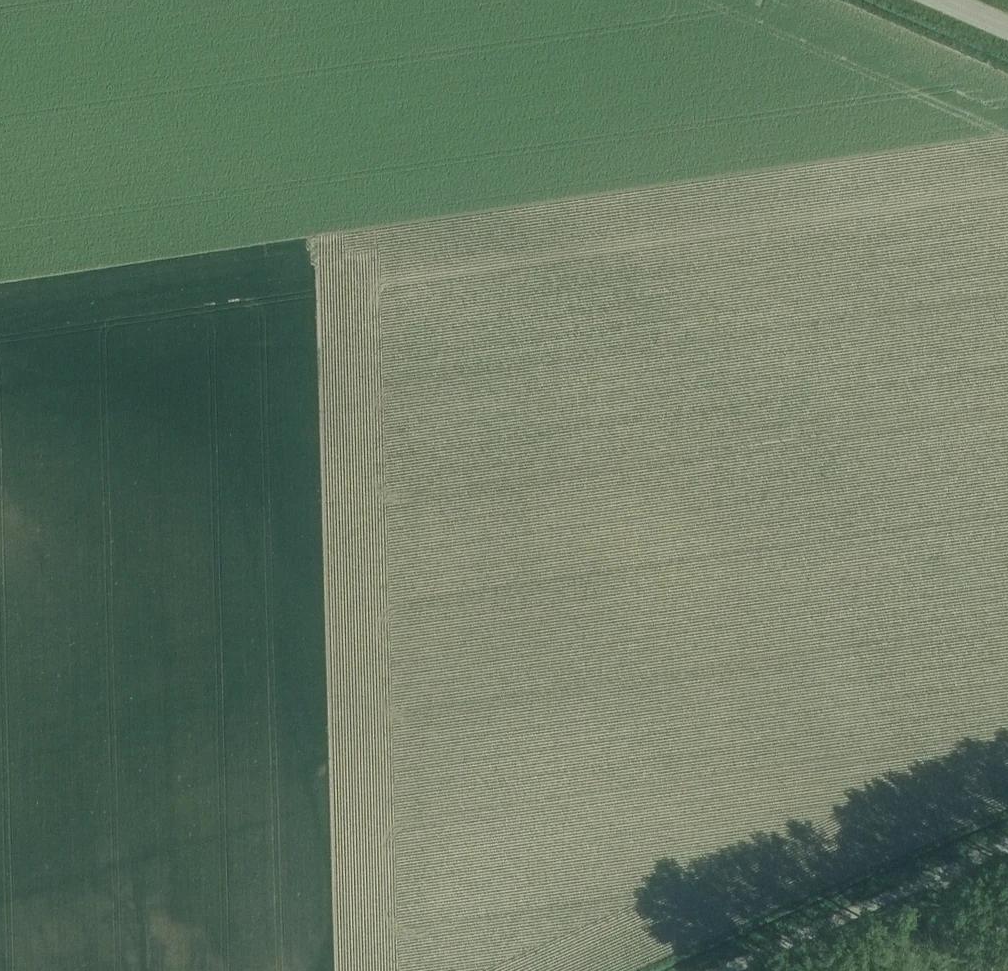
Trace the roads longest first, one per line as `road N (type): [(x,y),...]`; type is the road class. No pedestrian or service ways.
road 1 (unclassified): [(726,970),(1007,848)]

